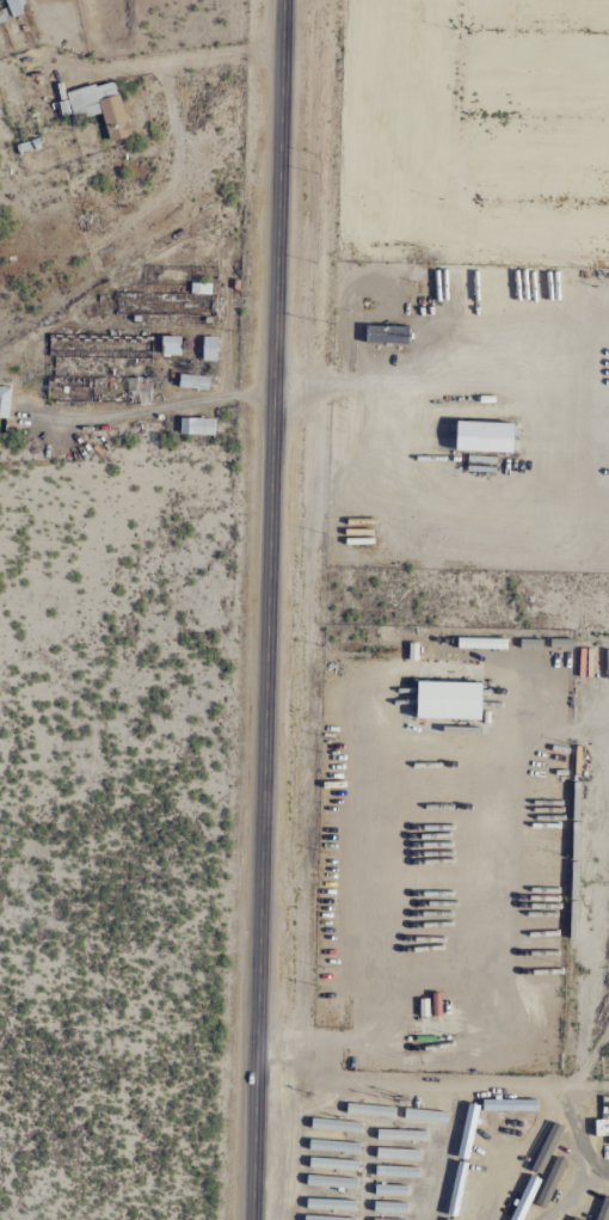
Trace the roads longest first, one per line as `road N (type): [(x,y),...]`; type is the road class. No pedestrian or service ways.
road 1 (tertiary): [(282,0),(251,1219)]

